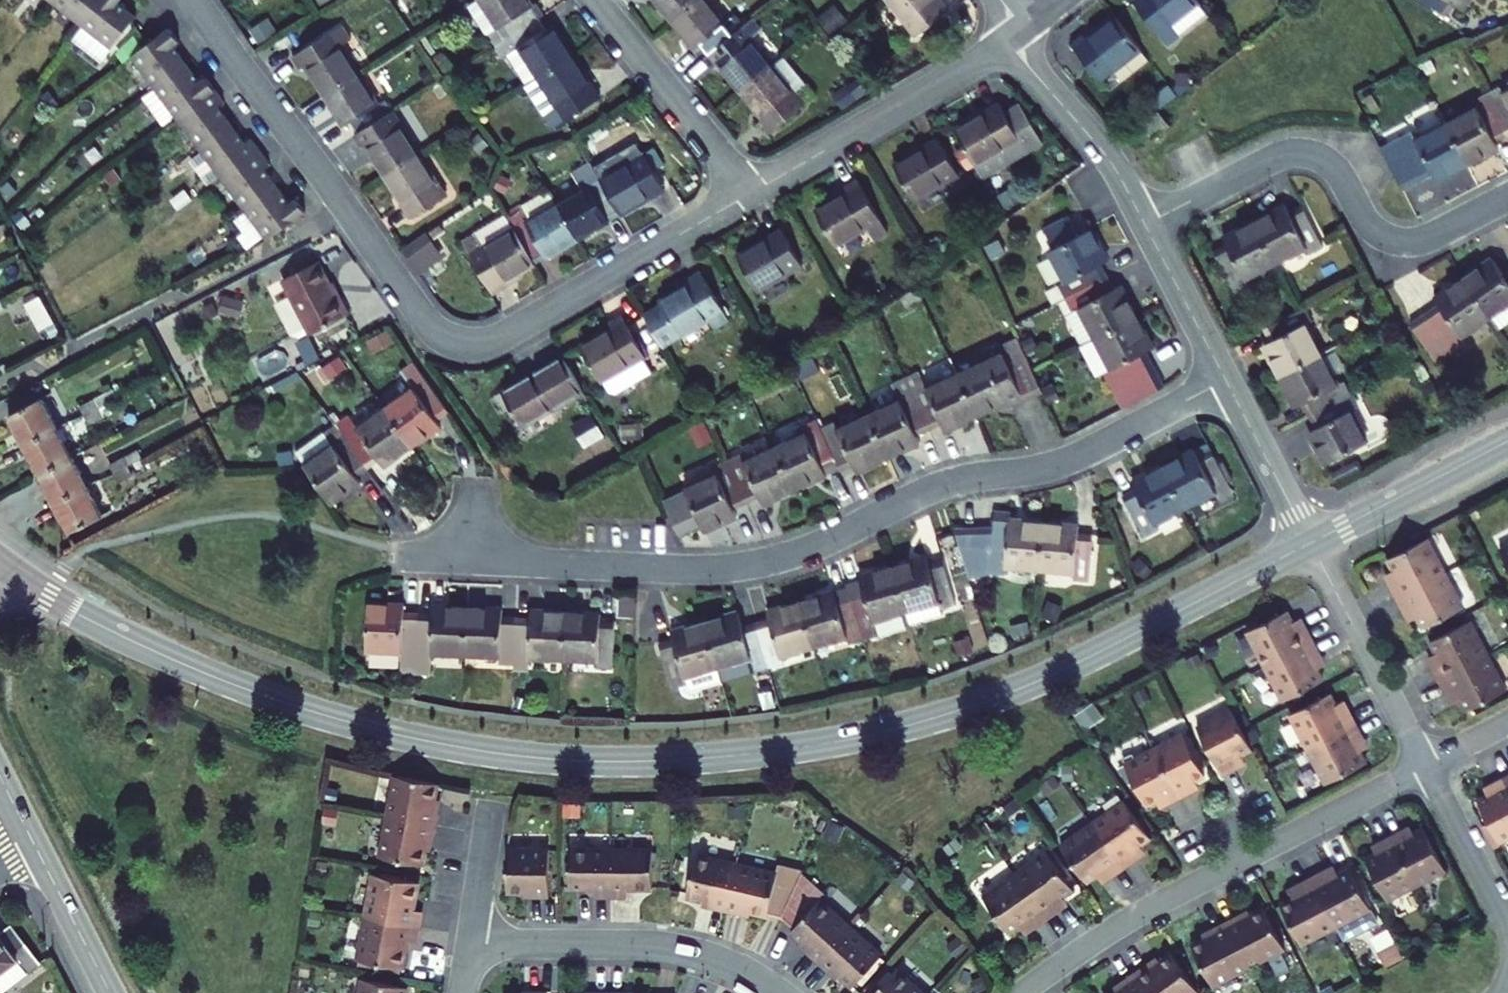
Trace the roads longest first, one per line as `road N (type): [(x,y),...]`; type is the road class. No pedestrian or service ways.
road 1 (tertiary): [(0,563),(111,632),(300,708),(482,751),(623,762),(821,744),(956,712),(1087,658),(1310,543)]
road 2 (residential): [(468,558),(697,570),(767,563),(932,489),(1074,458),(1226,380)]
road 3 (residential): [(197,0),(432,325),(456,340),(497,337),(752,193)]
road 4 (residential): [(1023,992),(1119,927),(1426,766)]
road 5 (residential): [(1145,225),(1276,158),(1300,154),(1335,165),(1371,226),(1388,240),(1426,241),(1507,199)]
road 6 (residential): [(471,943),(666,946),(716,959),(780,992)]
road 7 (residential): [(752,193),(1005,42)]
road 8 (residential): [(1426,766),(1310,543)]
road 9 (residential): [(594,0),(752,193)]
road 10 (residential): [(109,992),(0,781)]
road 11 (residential): [(1005,42),(1107,158),(1145,225)]
road 12 (tertiary): [(1310,543),(1507,441)]
road 13 (residential): [(1226,380),(1310,543)]
road 14 (residential): [(1507,928),(1426,766)]
road 15 (residential): [(1145,225),(1226,380)]
road 16 (residential): [(471,943),(488,810)]

